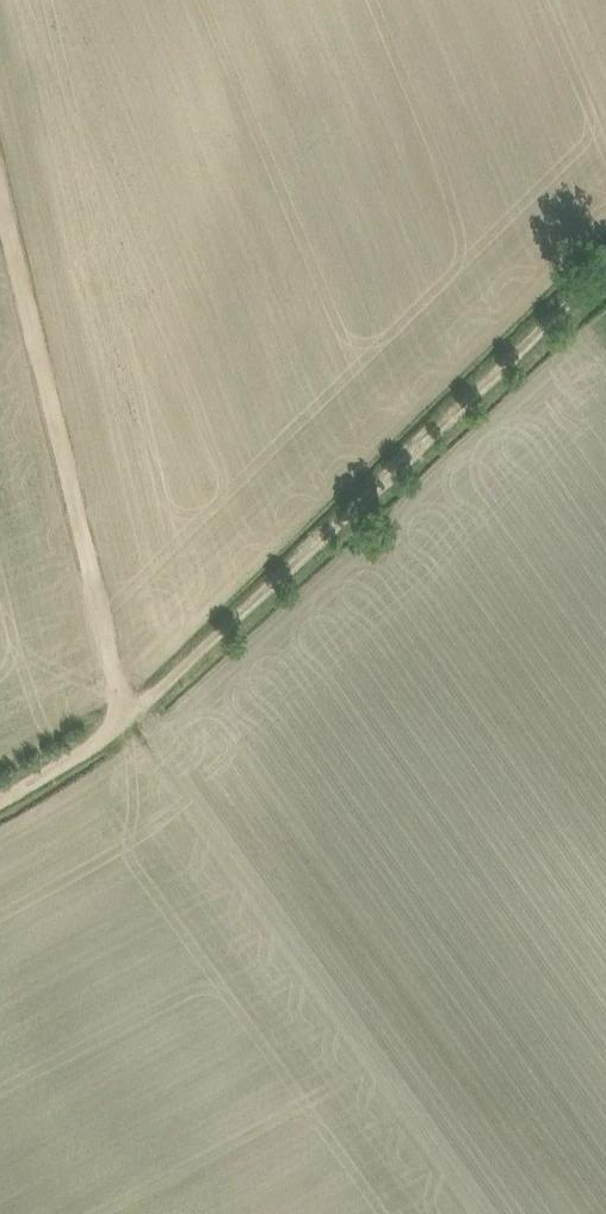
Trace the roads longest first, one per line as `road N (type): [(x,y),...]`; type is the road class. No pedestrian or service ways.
road 1 (track): [(126,717),(196,661),(605,263)]
road 2 (track): [(0,213),(126,717)]
road 3 (track): [(126,717),(0,797)]

